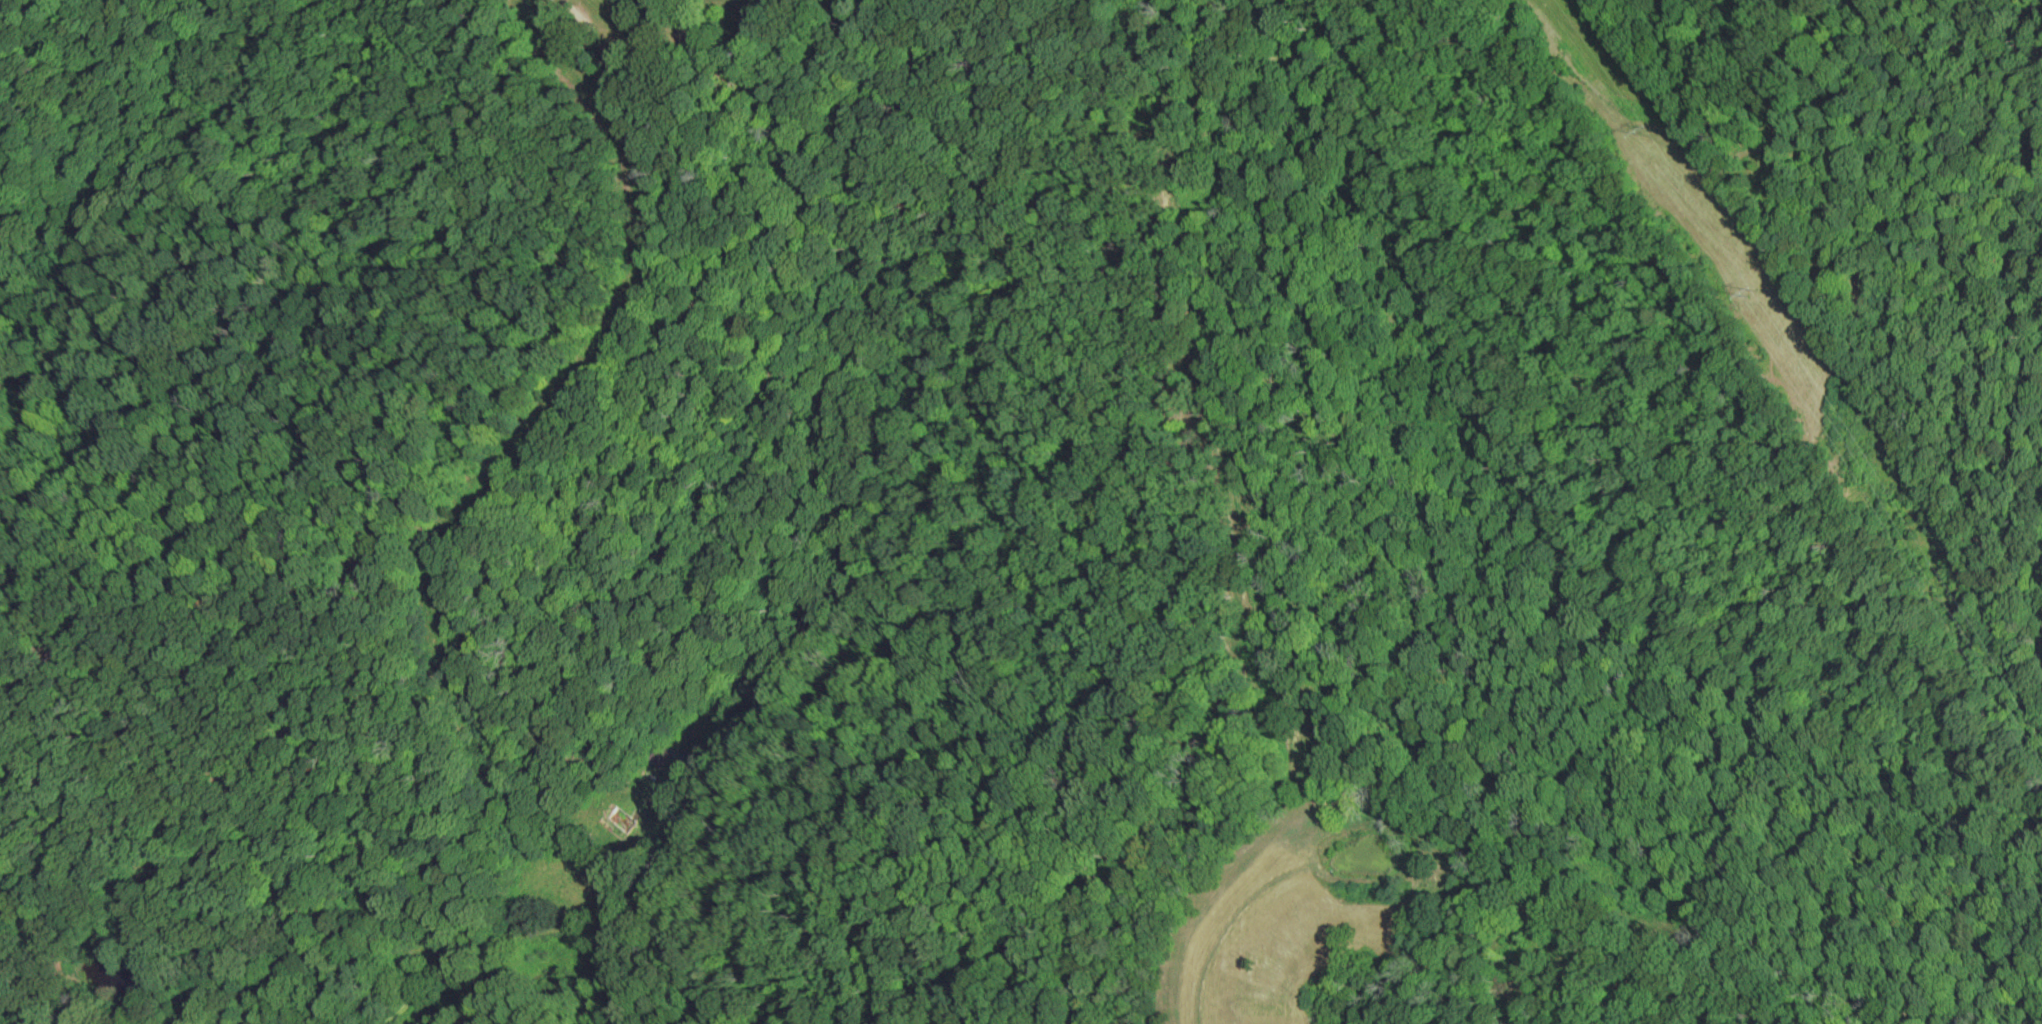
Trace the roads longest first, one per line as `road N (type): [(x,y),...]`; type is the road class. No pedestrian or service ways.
road 1 (track): [(1145,1023),(1144,993),(1209,852)]

